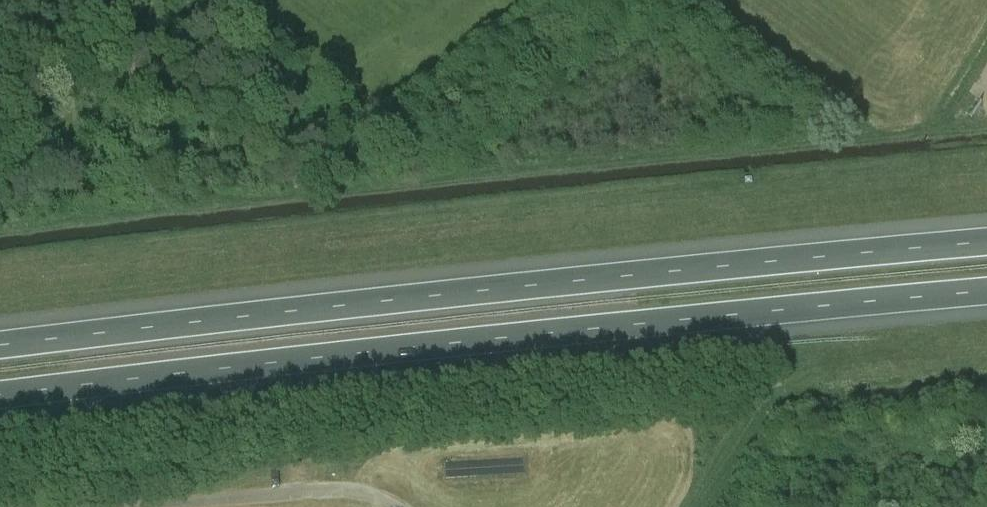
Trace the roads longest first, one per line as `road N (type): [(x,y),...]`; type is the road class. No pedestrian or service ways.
road 1 (motorway): [(0,399),(389,349),(986,295)]
road 2 (motorway): [(986,244),(0,345)]
road 3 (unclassified): [(123,506),(352,478),(396,482),(434,506)]

